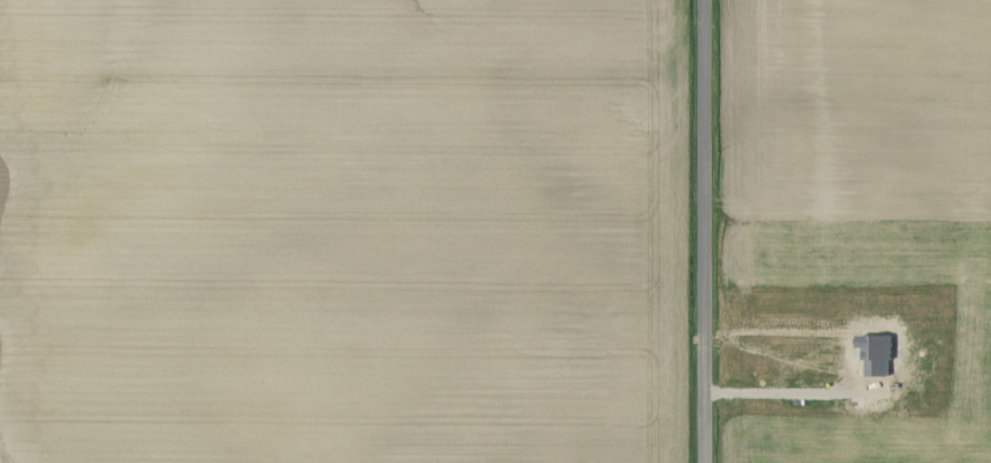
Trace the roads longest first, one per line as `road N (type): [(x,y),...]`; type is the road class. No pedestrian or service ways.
road 1 (residential): [(707,0),(708,462)]

